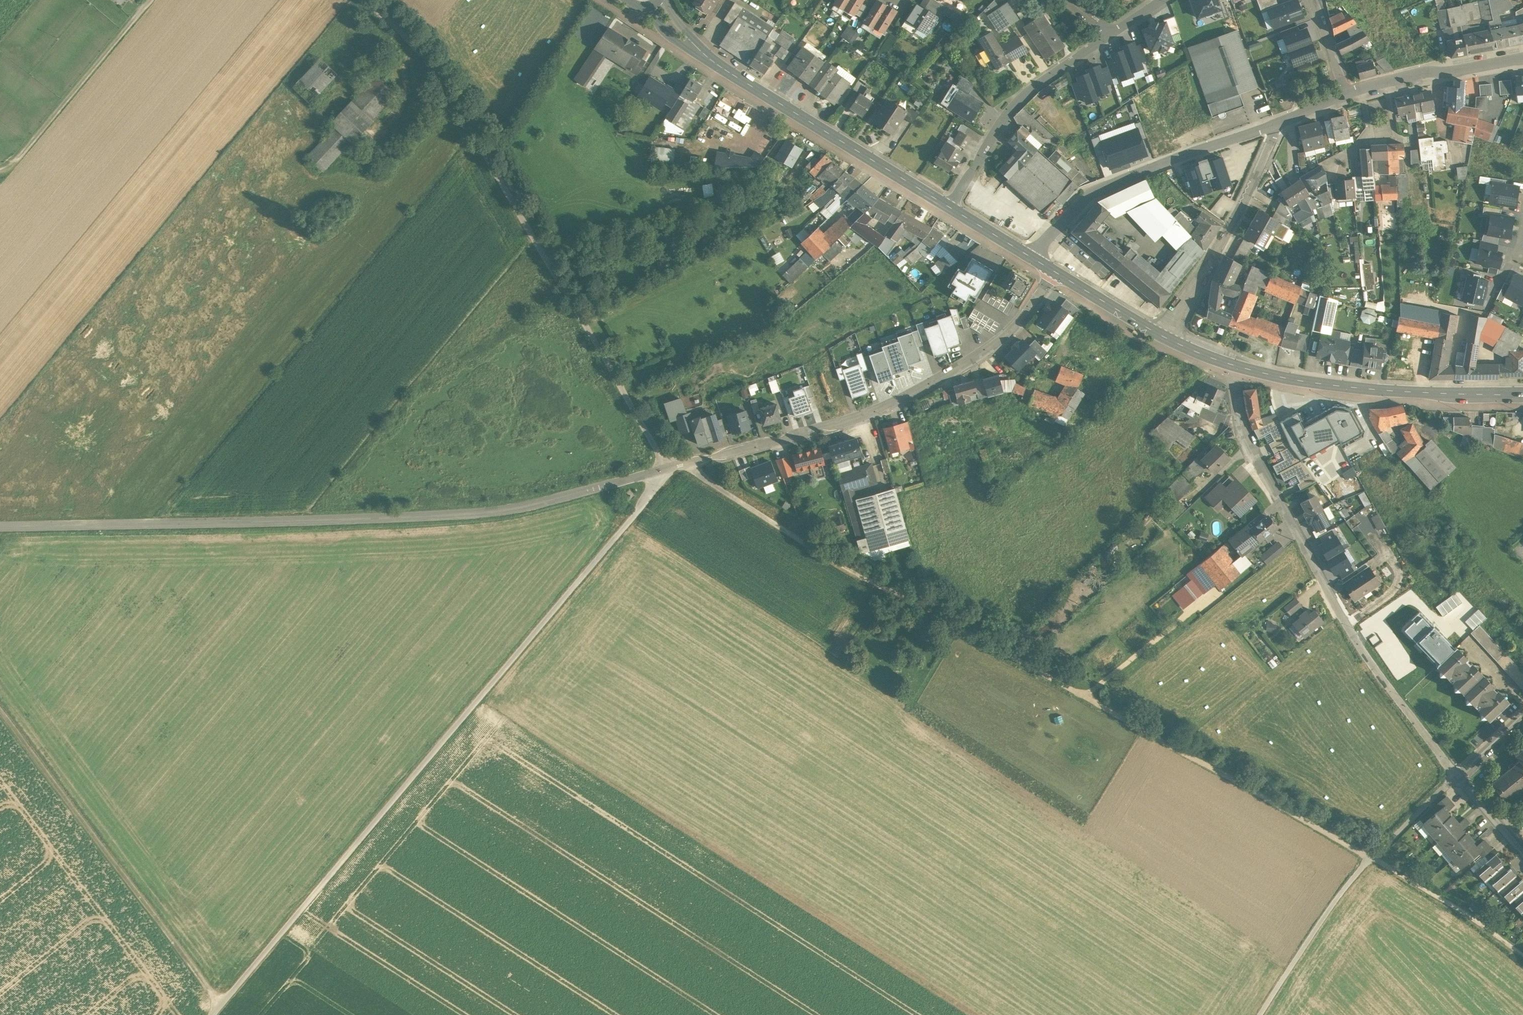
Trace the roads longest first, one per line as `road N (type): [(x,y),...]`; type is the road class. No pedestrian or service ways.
road 1 (tertiary): [(0,526),(494,512),(610,486),(851,422),(919,394),(991,351),(1055,272)]
road 2 (track): [(690,466),(780,527),(1375,856),(1522,956)]
road 3 (track): [(214,1014),(667,471)]
road 4 (track): [(362,0),(457,100),(667,471)]
road 5 (residential): [(1242,368),(1236,395),(1260,474),(1345,626),(1457,778)]
road 6 (track): [(222,1004),(0,709)]
road 7 (track): [(1457,778),(1355,876),(1260,1014)]
road 8 (secondary): [(698,49),(948,206)]
road 9 (secondary): [(1242,368),(1357,388),(1522,395)]
road 10 (residential): [(1031,257),(1097,188),(1272,124)]
road 11 (residential): [(948,206),(1017,102),(1111,32)]
road 12 (residential): [(1162,335),(1253,182),(1272,124)]
road 13 (track): [(149,0),(0,171)]
road 14 (residential): [(1362,93),(1522,59)]
road 15 (secondary): [(1055,272),(1162,335)]

